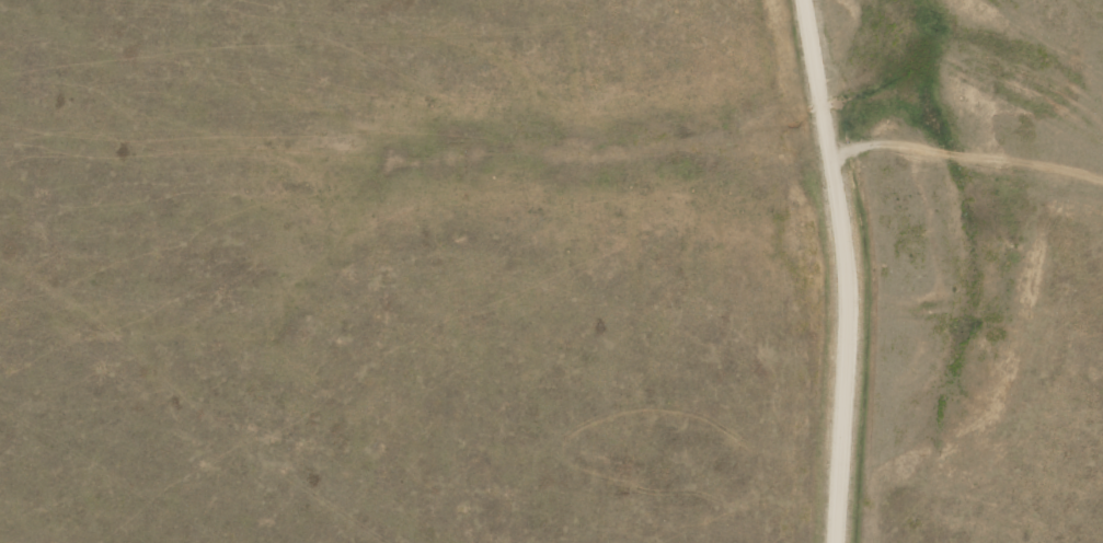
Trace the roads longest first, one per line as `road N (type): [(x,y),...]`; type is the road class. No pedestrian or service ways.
road 1 (residential): [(842,542),(851,284),(810,0)]

